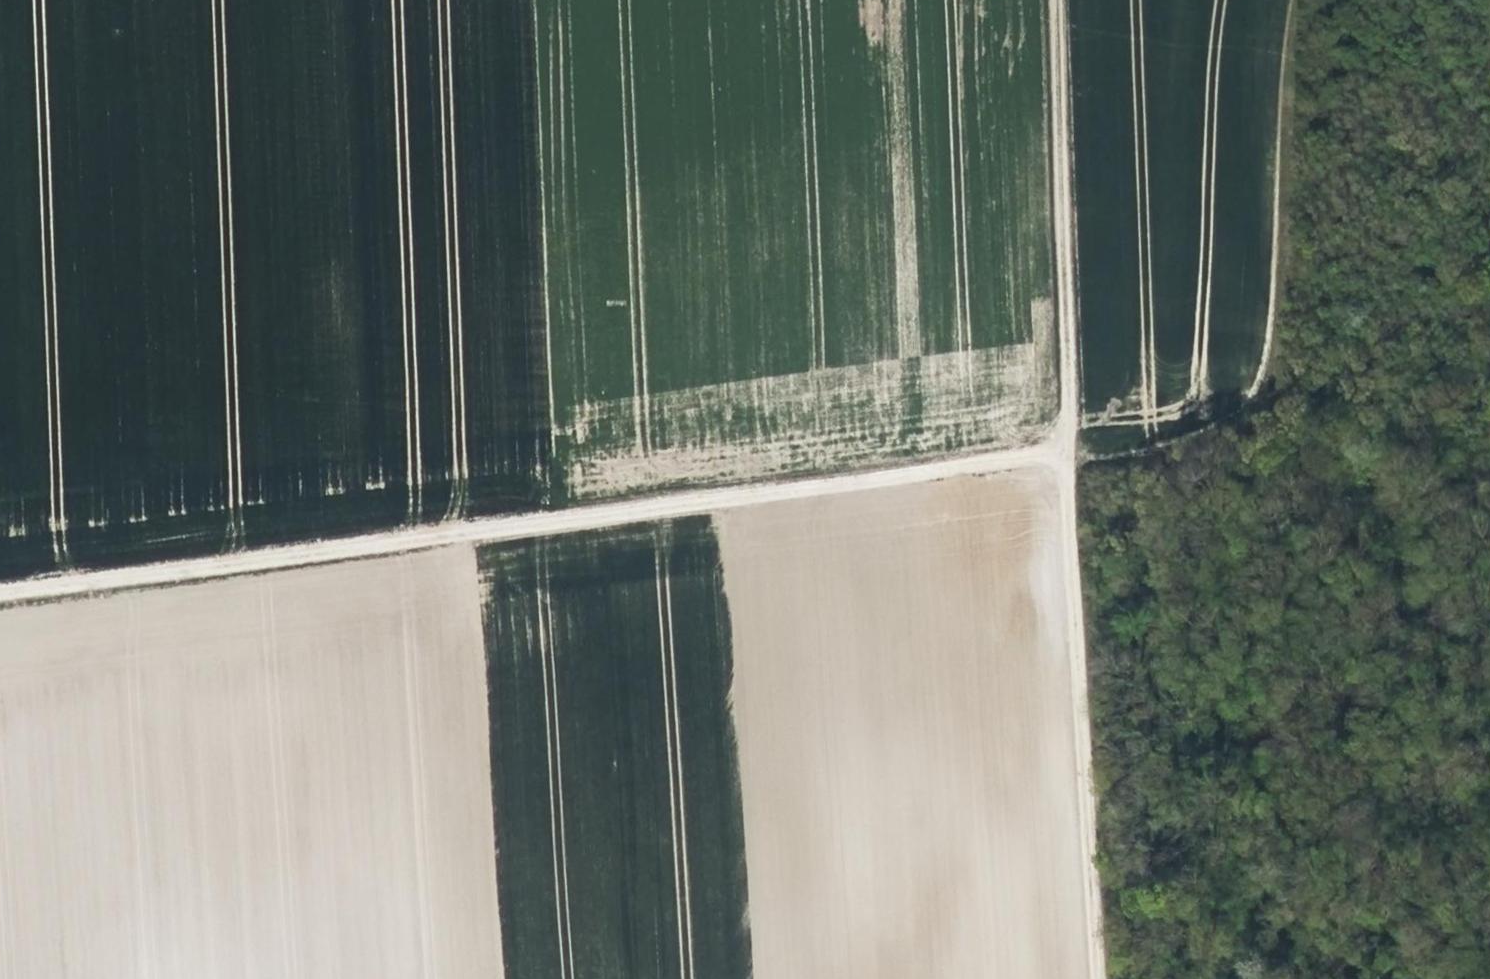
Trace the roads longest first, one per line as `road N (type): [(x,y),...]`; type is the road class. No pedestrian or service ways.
road 1 (track): [(1065,469),(1026,458),(0,594)]
road 2 (track): [(1104,978),(1065,469),(1052,0)]

